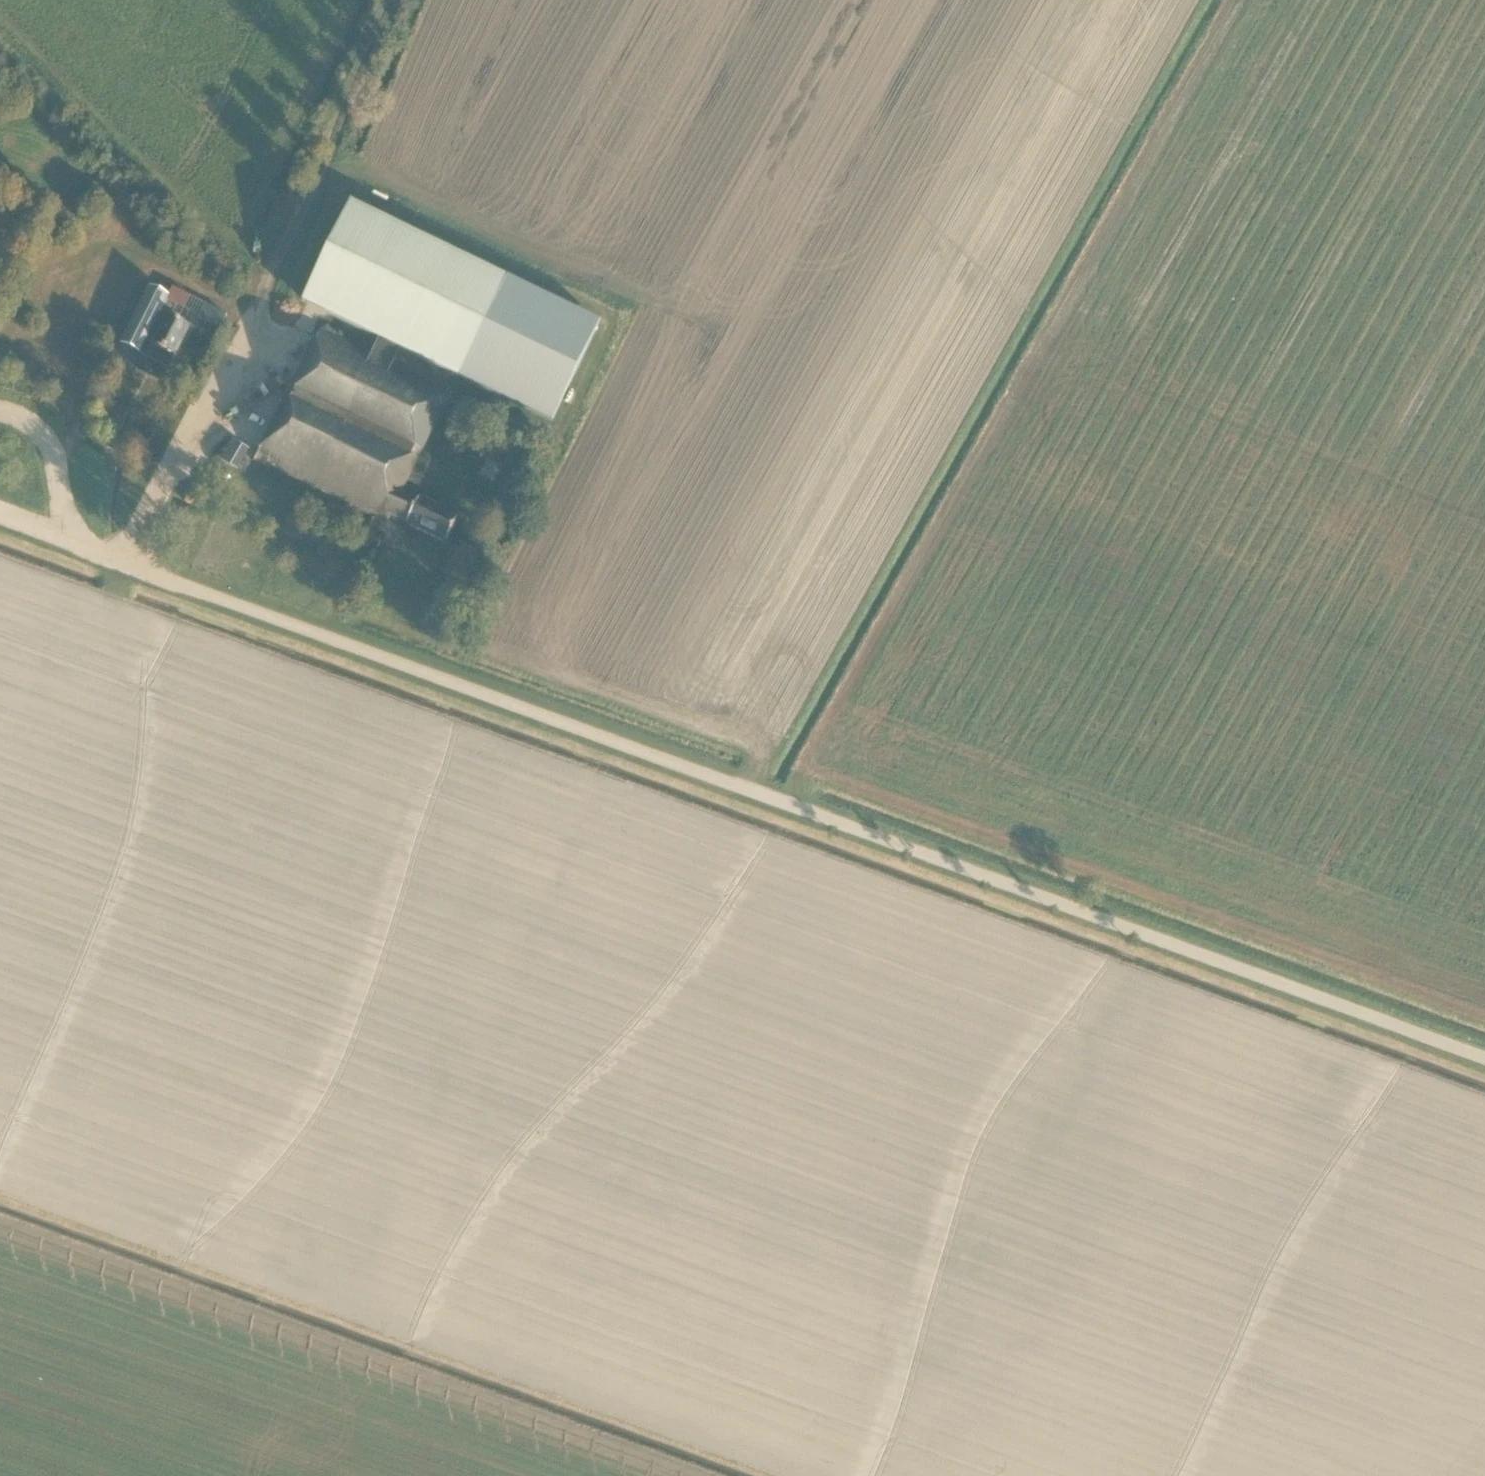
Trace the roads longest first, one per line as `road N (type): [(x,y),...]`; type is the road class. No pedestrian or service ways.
road 1 (unclassified): [(76,548),(1484,1062)]
road 2 (track): [(253,319),(386,0)]
road 3 (track): [(61,475),(137,292),(154,280),(253,319)]

